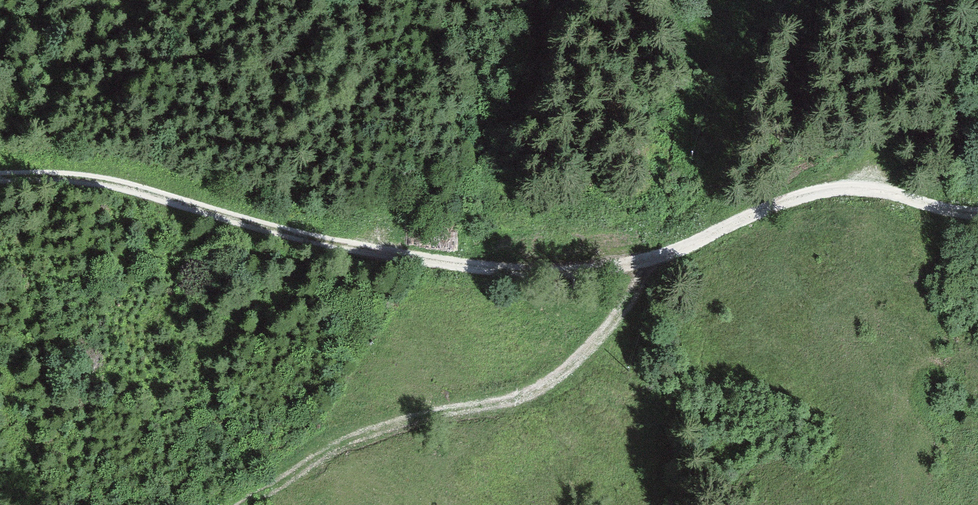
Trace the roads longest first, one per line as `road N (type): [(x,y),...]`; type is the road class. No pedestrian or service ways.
road 1 (track): [(0,174),(107,179),(356,245),(474,262),(562,269),(643,263)]
road 2 (track): [(643,263),(626,310),(587,359),(535,392),(382,423),(243,504)]
road 3 (track): [(977,210),(882,183),(848,183),(786,195),(643,263)]

